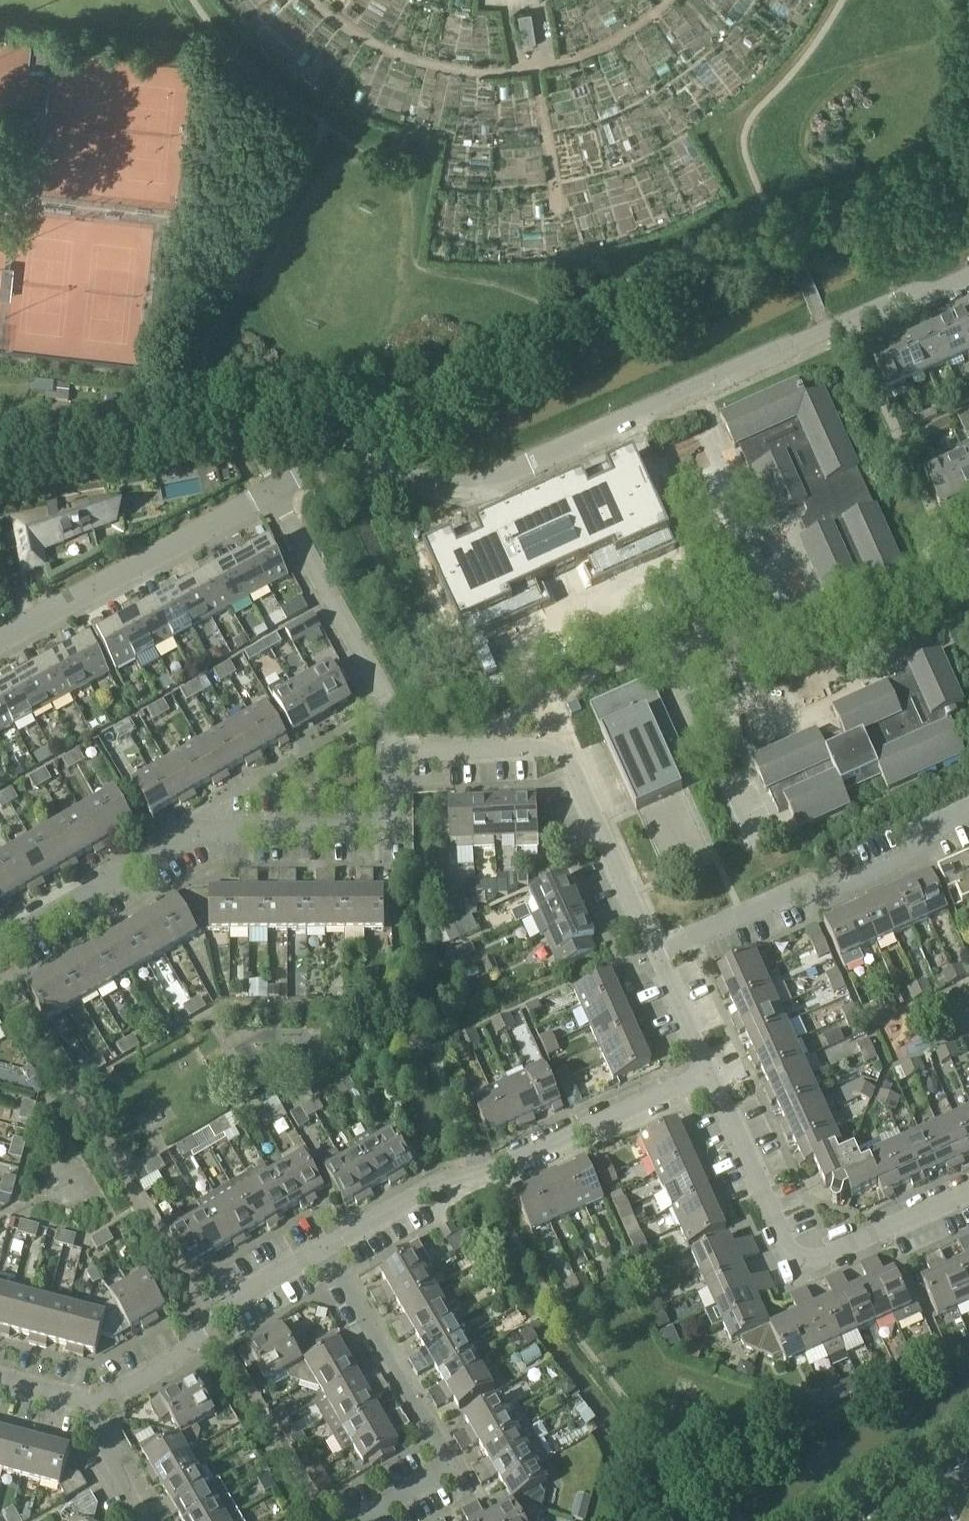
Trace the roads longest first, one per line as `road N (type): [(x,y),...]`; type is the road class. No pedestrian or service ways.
road 1 (residential): [(968,274),(908,293),(481,486),(340,454),(276,490)]
road 2 (residential): [(0,949),(203,829),(393,827),(394,751)]
road 3 (residential): [(323,1254),(437,1181),(480,1175),(708,1078)]
road 4 (residential): [(394,751),(562,749),(654,953)]
road 5 (track): [(668,0),(583,55),(486,71),(380,46),(311,0)]
road 6 (residential): [(708,1078),(797,1263),(968,1190)]
road 7 (residential): [(654,953),(795,891),(815,897),(923,849),(924,829),(968,809)]
road 8 (residential): [(323,1254),(450,1470),(355,1520)]
road 9 (residential): [(276,490),(0,641)]
road 10 (residential): [(86,1415),(184,1358),(209,1318),(323,1254)]
road 11 (residential): [(276,490),(390,703),(394,751)]
road 12 (residential): [(0,476),(271,419)]
road 13 (track): [(558,211),(536,67)]
road 14 (residential): [(654,953),(708,1078)]
road 15 (residential): [(143,1520),(86,1415)]

